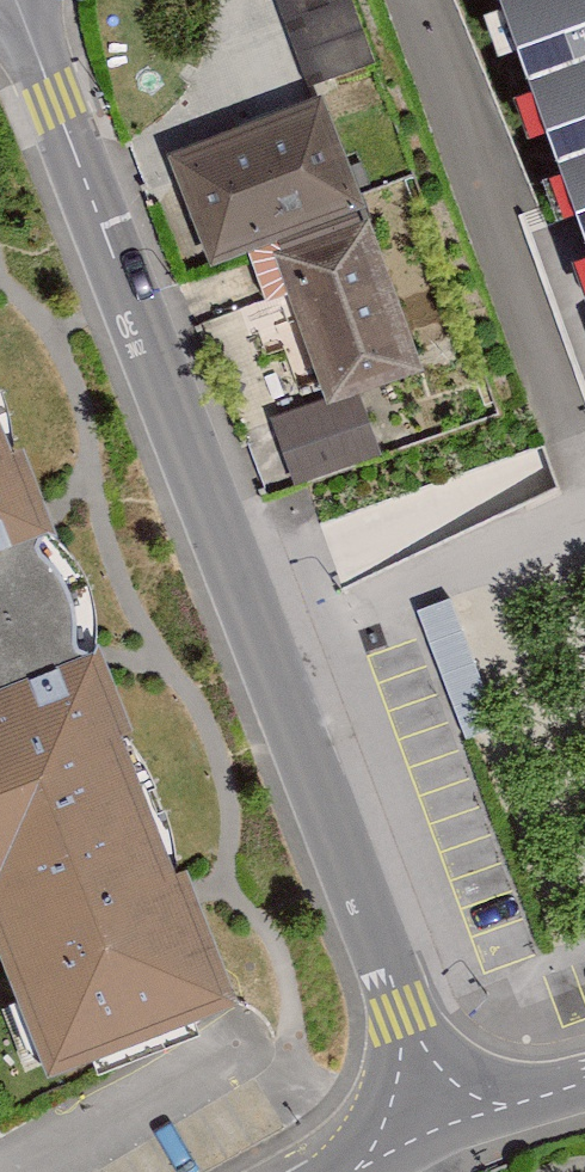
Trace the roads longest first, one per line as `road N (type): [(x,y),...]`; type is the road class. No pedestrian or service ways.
road 1 (residential): [(443,1142),(402,1017),(17,0)]
road 2 (unclassified): [(584,1101),(443,1142)]

